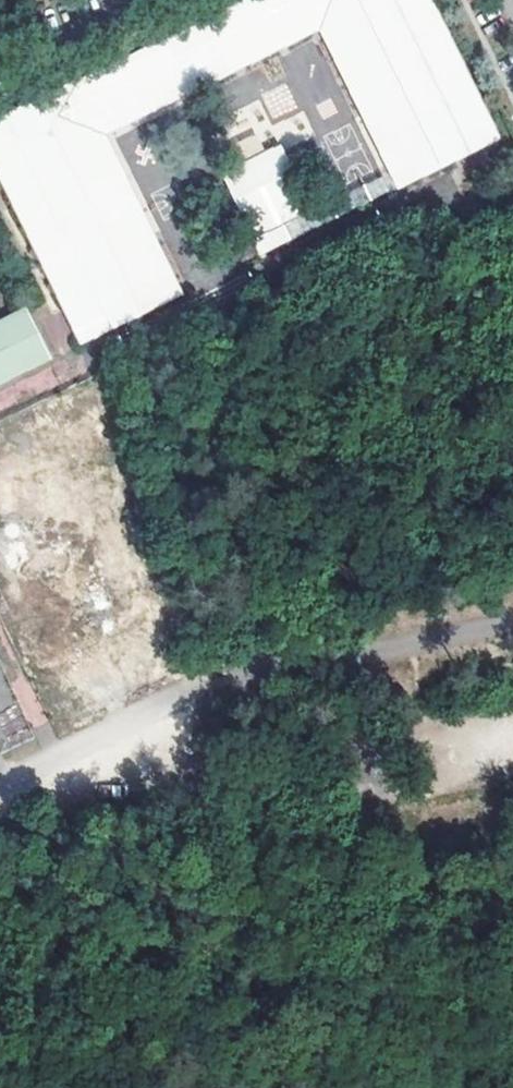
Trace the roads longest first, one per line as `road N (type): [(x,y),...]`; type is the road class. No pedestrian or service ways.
road 1 (residential): [(0,785),(220,683)]
road 2 (residential): [(0,73),(152,0)]

